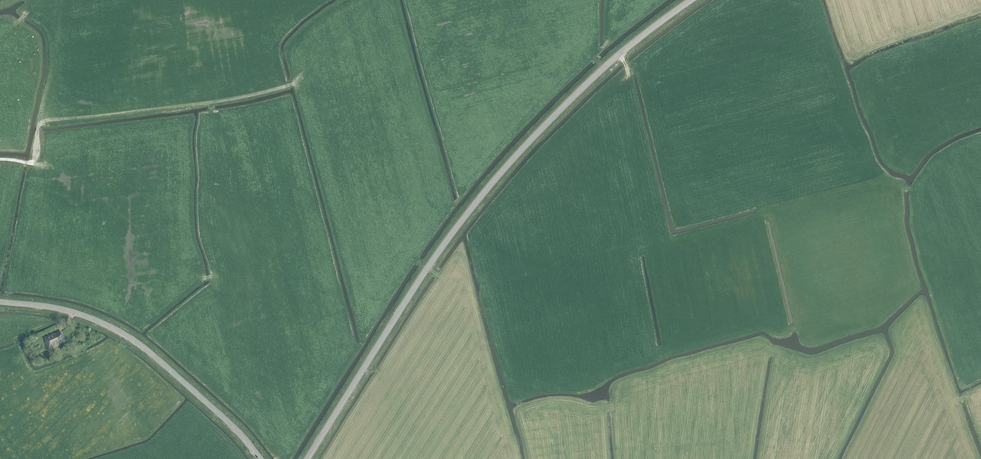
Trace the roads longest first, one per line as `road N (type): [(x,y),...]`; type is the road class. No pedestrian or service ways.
road 1 (tertiary): [(308,458),(470,208),(587,83),(693,0)]
road 2 (tertiary): [(257,458),(132,341),(75,315),(0,304)]

